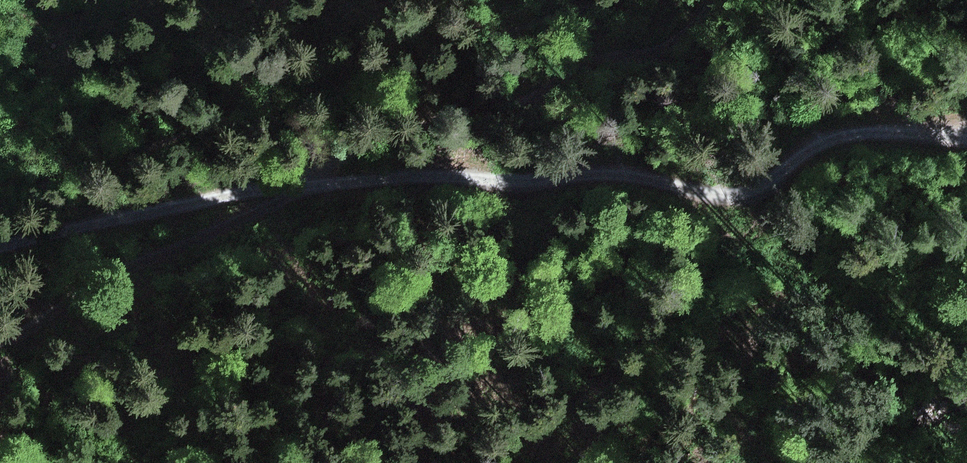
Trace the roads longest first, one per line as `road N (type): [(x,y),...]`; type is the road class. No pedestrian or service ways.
road 1 (track): [(284,188),(407,174),(519,184),(630,172),(717,196),(755,187),(847,132),(966,139)]
road 2 (track): [(284,188),(468,106),(522,103),(601,54),(652,50),(703,0)]
road 3 (track): [(284,188),(0,336)]
road 4 (track): [(0,250),(101,222),(284,188)]

